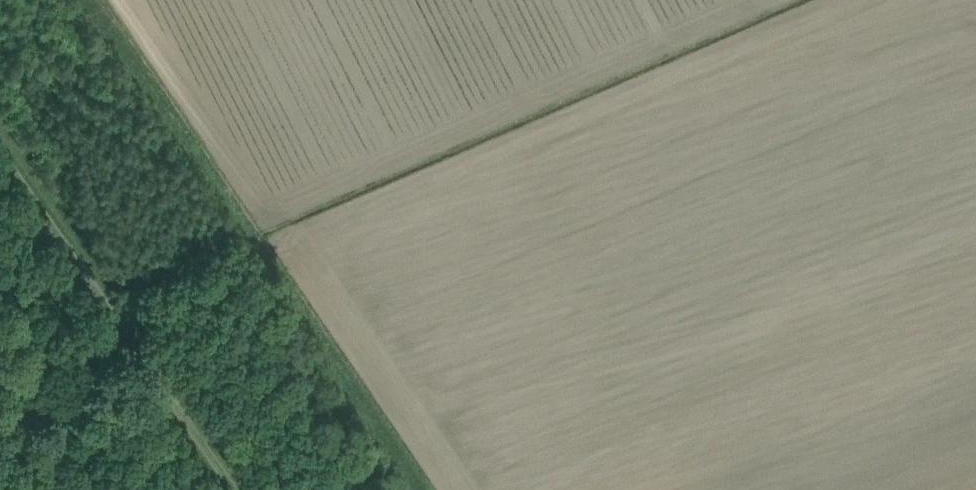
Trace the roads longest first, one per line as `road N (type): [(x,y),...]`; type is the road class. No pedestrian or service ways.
road 1 (track): [(230,489),(0,158)]

